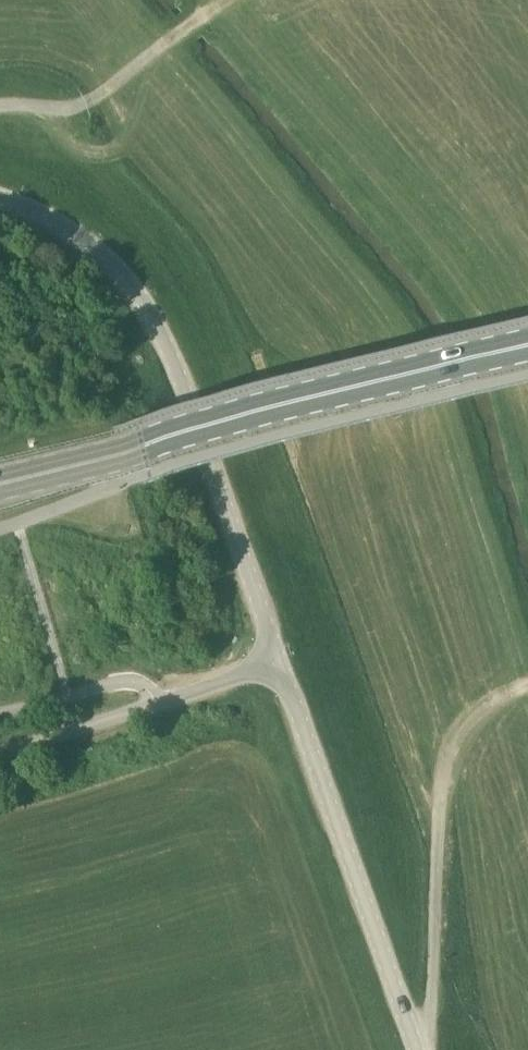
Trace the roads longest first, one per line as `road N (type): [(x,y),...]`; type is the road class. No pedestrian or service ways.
road 1 (unclassified): [(277,660),(157,322),(99,254),(0,198)]
road 2 (primary): [(0,485),(527,357)]
road 3 (unclassified): [(419,1049),(277,660)]
road 4 (track): [(527,691),(454,743),(441,795),(431,1049)]
road 5 (unclassified): [(0,751),(277,660)]
road 6 (track): [(217,0),(72,108),(0,104)]

